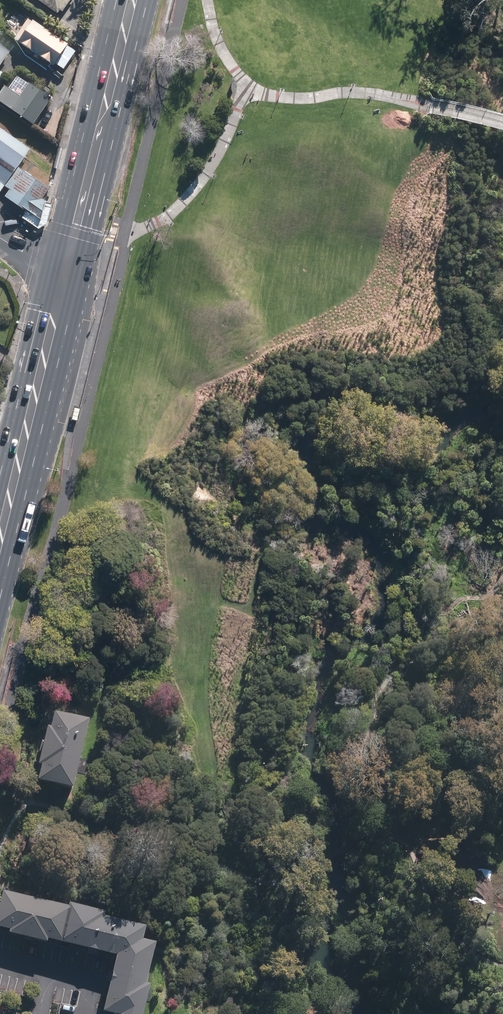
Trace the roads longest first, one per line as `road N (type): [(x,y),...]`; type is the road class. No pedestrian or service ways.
road 1 (motorway): [(262,1013),(204,569),(173,99),(176,0)]
road 2 (motorway): [(241,0),(241,130),(271,579),(323,1013)]
road 3 (primary): [(0,534),(64,272)]
road 4 (primary): [(64,272),(102,116)]

